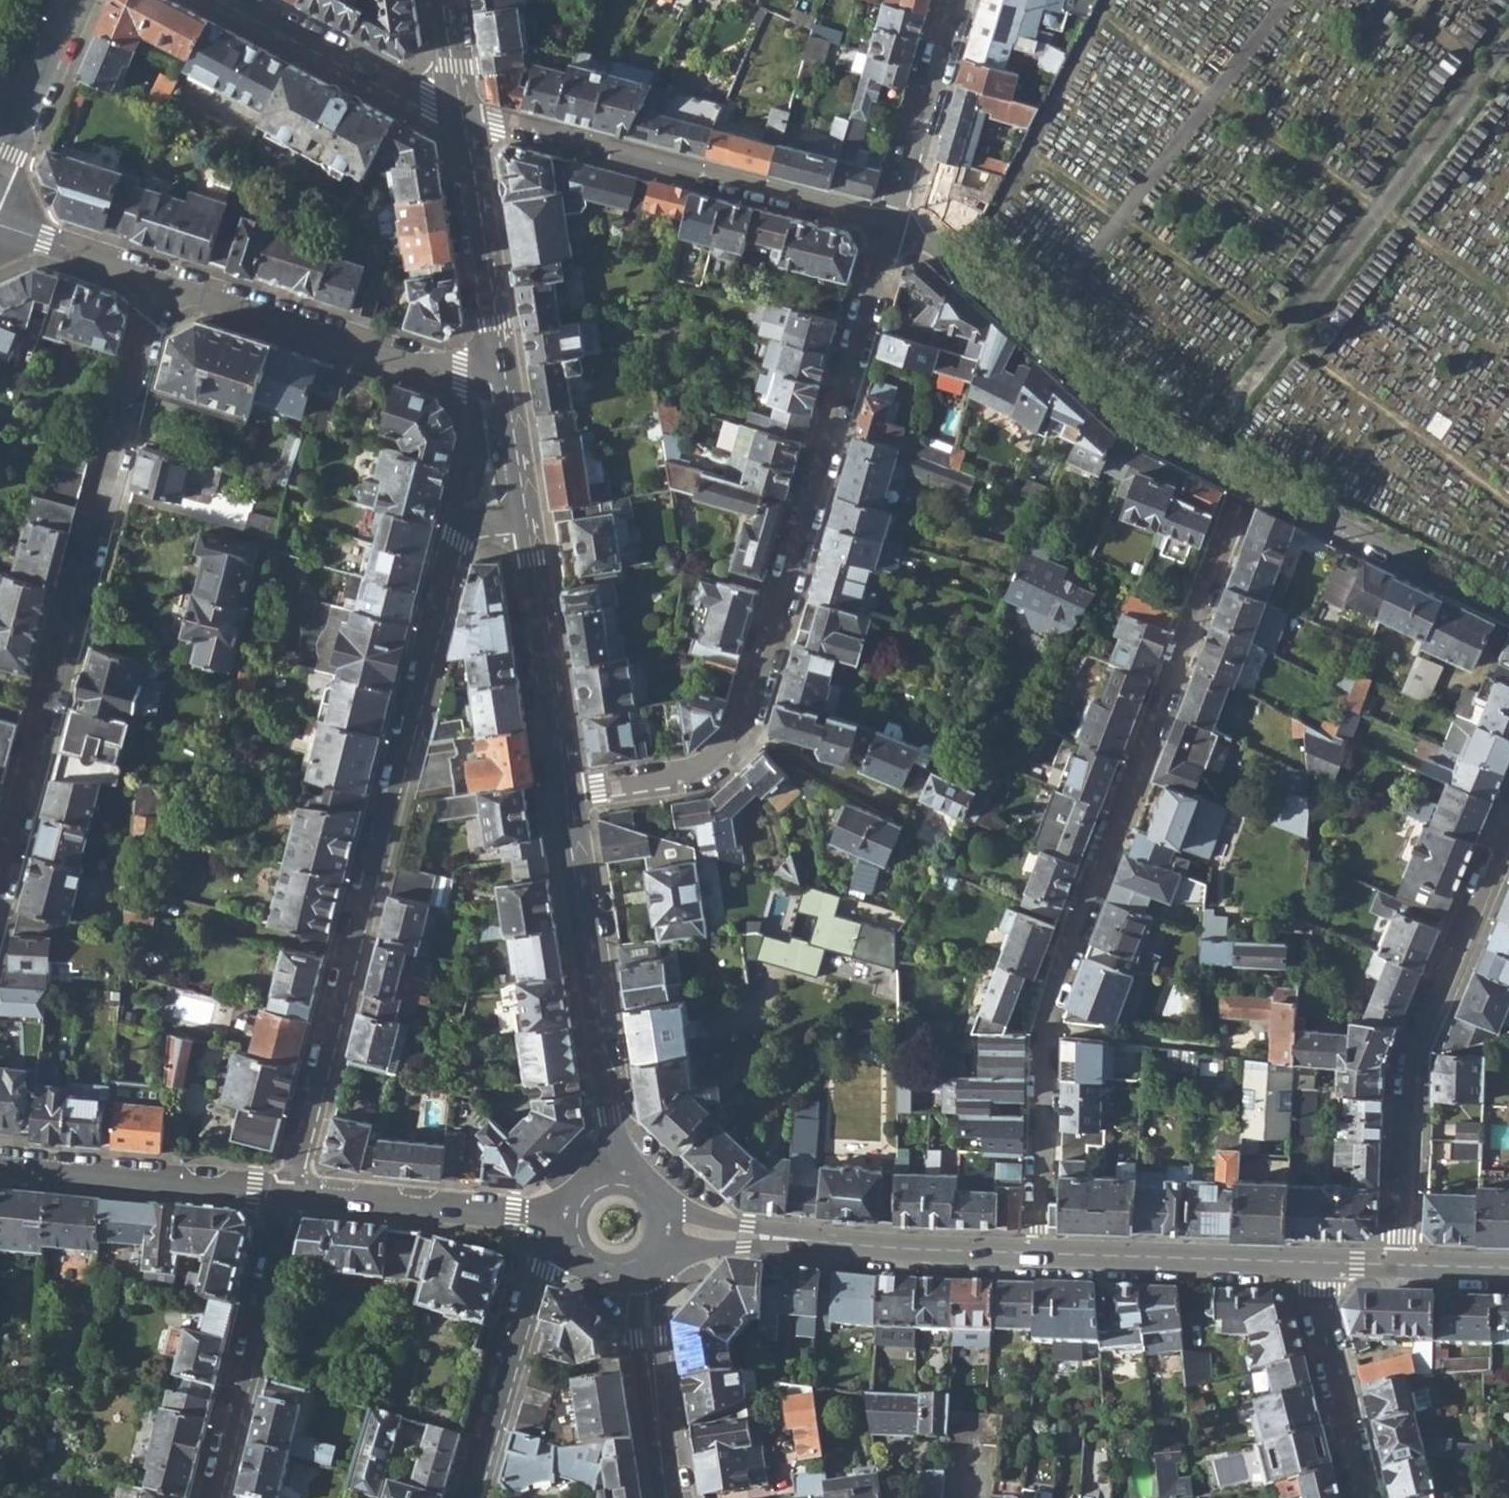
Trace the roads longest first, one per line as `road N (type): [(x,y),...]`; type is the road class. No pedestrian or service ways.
road 1 (residential): [(1040,1252),(1053,1000),(1245,478)]
road 2 (residential): [(520,515),(468,523),(457,540),(292,1189)]
road 3 (residential): [(162,279),(0,895)]
road 4 (residential): [(895,218),(747,735)]
road 5 (residential): [(1508,828),(1410,1058),(1403,1265)]
road 6 (residential): [(895,218),(499,119),(464,121)]
road 7 (residential): [(1245,478),(1155,433),(959,260),(895,218)]
road 8 (secondary): [(616,1172),(567,797)]
road 9 (tertiary): [(676,1230),(1040,1252)]
road 10 (residential): [(499,378),(460,374),(162,279)]
road 11 (residential): [(292,1189),(212,1497)]
road 12 (residential): [(1508,608),(1245,478)]
road 13 (tertiary): [(0,1161),(292,1189)]
road 14 (secondary): [(567,797),(520,515)]
road 15 (tertiary): [(1040,1252),(1320,1262)]
road 16 (tertiary): [(292,1189),(562,1216)]
road 17 (tertiary): [(563,1246),(543,1270),(475,1497)]
road 18 (secondary): [(499,378),(464,121)]
road 19 (residential): [(464,121),(235,0)]
road 20 (residential): [(1320,1262),(1322,1307),(1365,1497)]
road 21 (residential): [(956,0),(895,218)]
road 22 (secondary): [(675,1497),(641,1282)]
road 23 (residential): [(747,735),(695,776),(567,797)]
road 24 (secondary): [(74,0),(0,171)]
road 25 (residential): [(747,735),(903,810)]
road 26 (residential): [(162,279),(0,225)]
road 27 (secondary): [(520,515),(499,378)]
road 28 (secondary): [(464,121),(447,0)]

